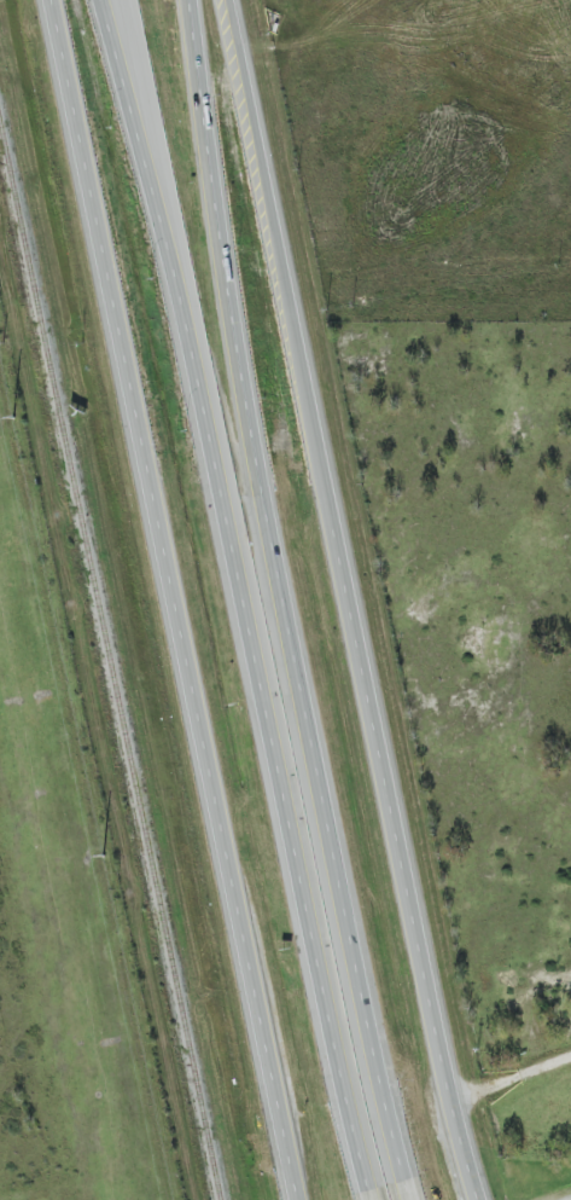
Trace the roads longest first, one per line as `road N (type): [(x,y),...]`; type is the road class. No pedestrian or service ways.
road 1 (secondary): [(481,1199),(435,1028),(234,0)]
road 2 (secondary): [(55,0),(301,1199)]
road 3 (motorway): [(168,245),(372,1199)]
road 4 (motorway): [(408,1199),(258,497)]
road 5 (motorway): [(258,497),(195,0)]
road 6 (motorway): [(105,0),(168,245)]
road 7 (residential): [(570,1057),(454,1098)]

